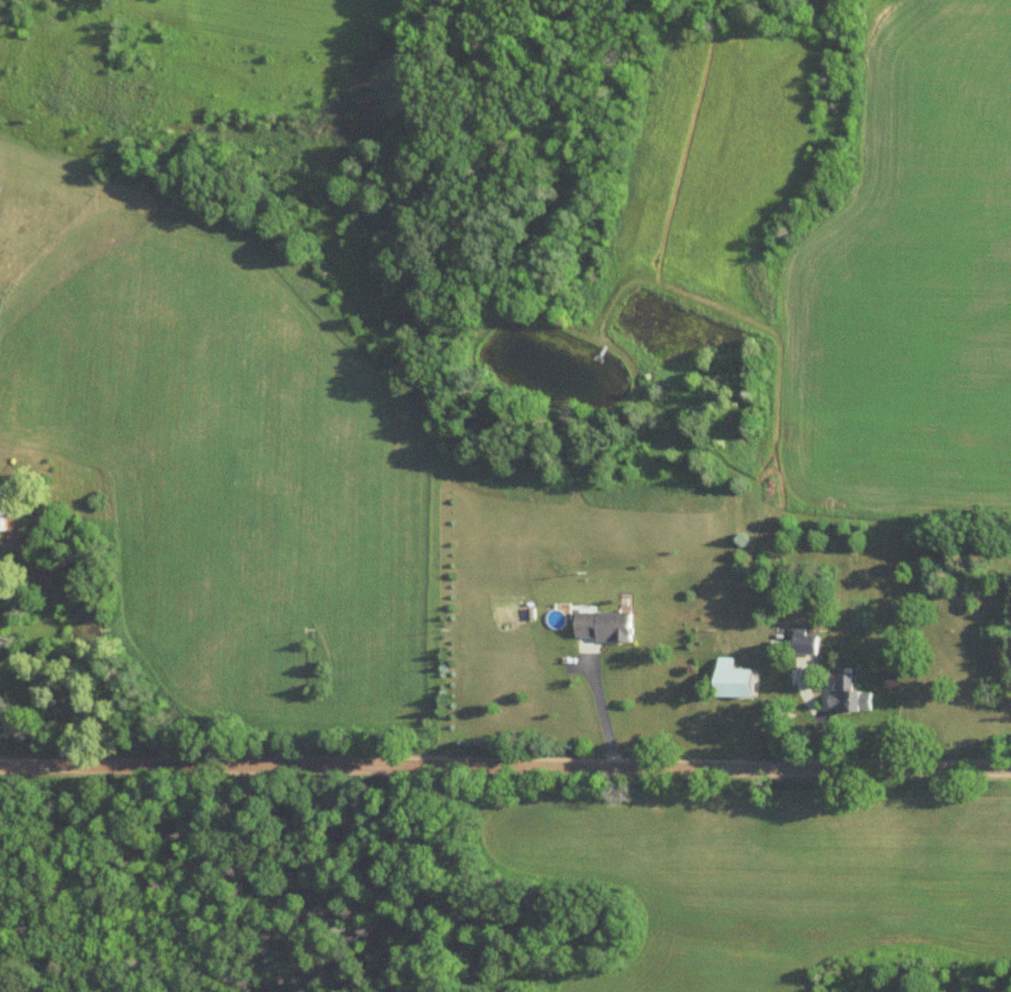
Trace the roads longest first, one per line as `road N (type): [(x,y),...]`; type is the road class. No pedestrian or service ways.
road 1 (residential): [(0,763),(1010,766)]

